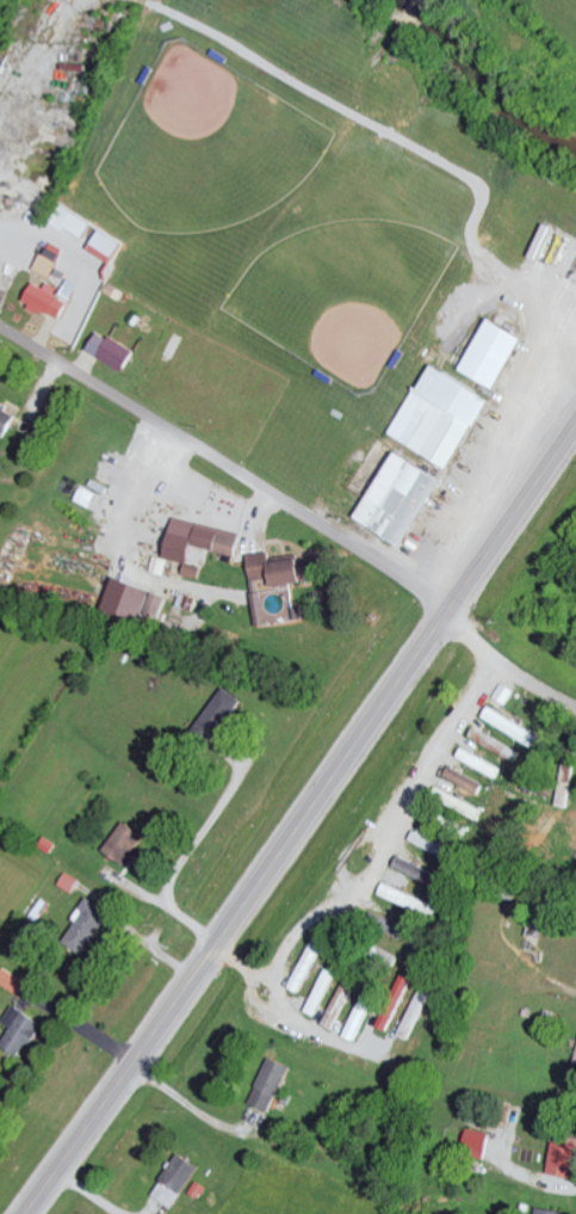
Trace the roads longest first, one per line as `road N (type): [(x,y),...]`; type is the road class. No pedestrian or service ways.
road 1 (secondary): [(575,427),(25,1213)]
road 2 (residential): [(447,612),(385,565),(0,327)]
road 3 (residential): [(384,849),(397,815),(355,846),(349,873),(368,875),(384,849)]
road 4 (residential): [(575,702),(502,661),(447,612)]

